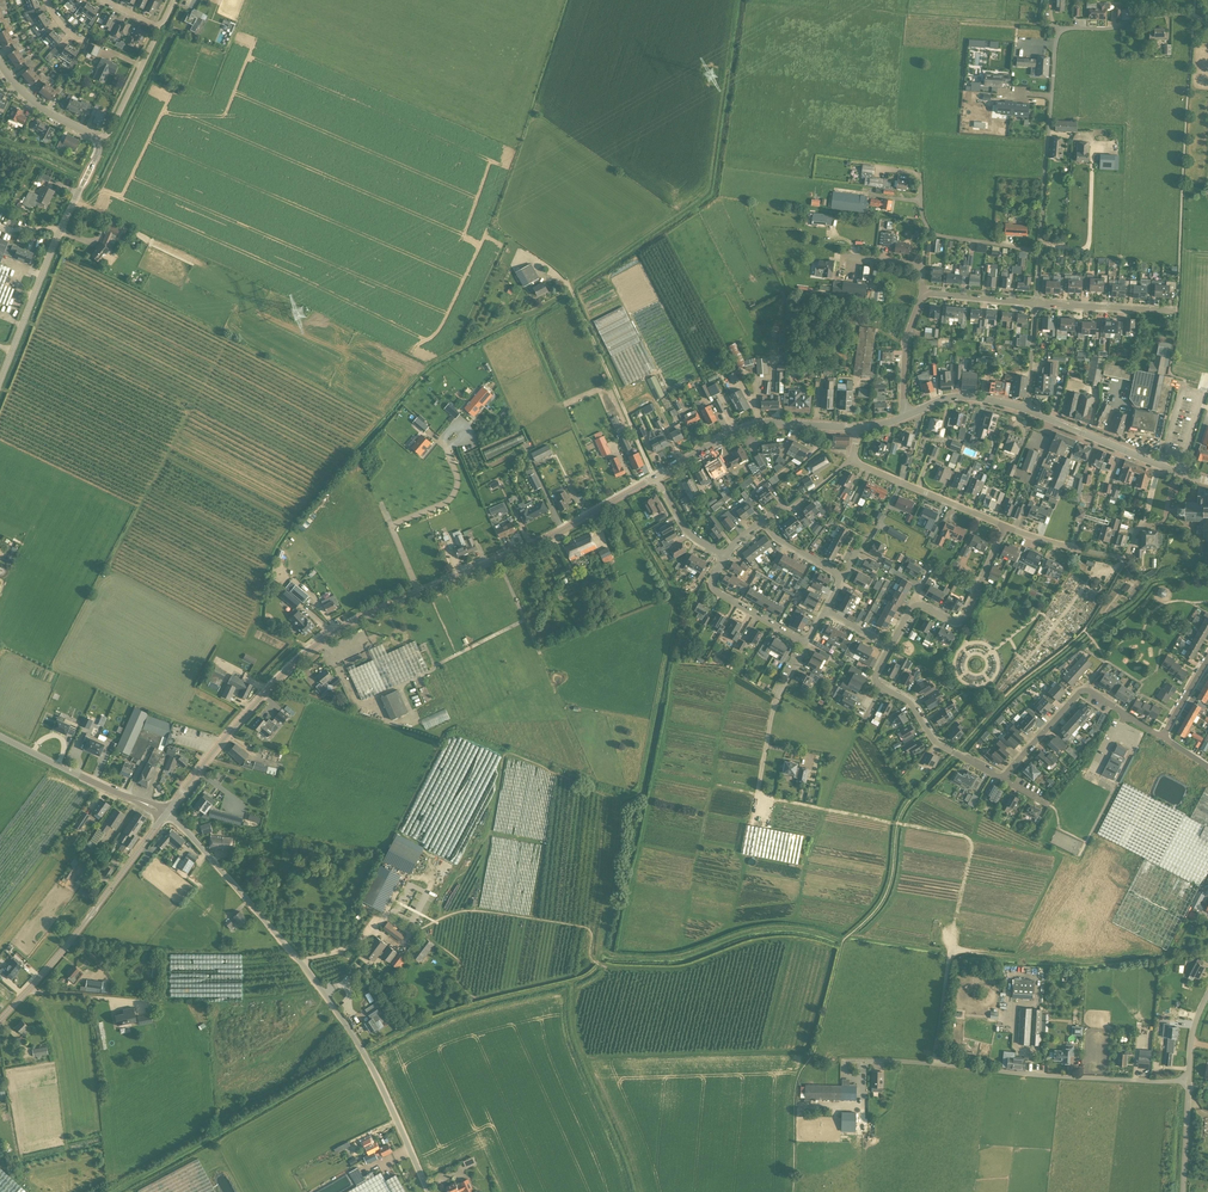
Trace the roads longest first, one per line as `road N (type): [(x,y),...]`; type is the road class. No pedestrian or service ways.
road 1 (track): [(950,951),(971,847),(966,837),(720,785),(710,795),(682,936)]
road 2 (unclassified): [(430,1191),(368,1060),(317,982),(166,814)]
road 3 (unclassified): [(1189,1081),(845,1060)]
road 4 (tertiary): [(419,593),(311,649),(267,689),(183,791)]
road 5 (residential): [(1157,735),(1107,836),(1167,868),(1207,787)]
road 6 (unclassified): [(0,405),(99,153)]
road 7 (tertiary): [(0,1020),(166,814)]
road 8 (tertiary): [(656,478),(419,593)]
road 9 (track): [(416,931),(465,910),(581,925),(591,935),(591,957),(606,968)]
road 10 (residential): [(1040,249),(1058,34)]
road 11 (tertiary): [(854,428),(750,426),(656,478)]
road 12 (residential): [(1002,777),(1079,692),(1157,735)]
road 13 (tertiary): [(166,814),(0,737)]
road 14 (residential): [(419,593),(394,528),(454,494),(448,451)]
road 15 (residential): [(1006,526),(854,460)]
road 16 (residential): [(914,601),(960,622),(1006,526)]
road 17 (residential): [(1002,777),(941,746),(908,700),(882,687)]
road 18 (residential): [(805,644),(714,591),(723,555)]
road 19 (residential): [(1177,311),(1035,304)]
road 20 (tertiary): [(1159,465),(1028,412)]
road 21 (unclassified): [(1058,34),(1194,15)]
road 22 (residential): [(99,140),(162,27)]
road 23 (tertiary): [(1028,412),(962,397),(904,416)]
road 24 (residential): [(922,292),(907,344),(904,416)]
road 25 (residential): [(99,140),(23,94),(0,65)]
road 26 (residential): [(1040,249),(943,238),(923,225)]
road 27 (residential): [(1122,557),(1006,526)]

